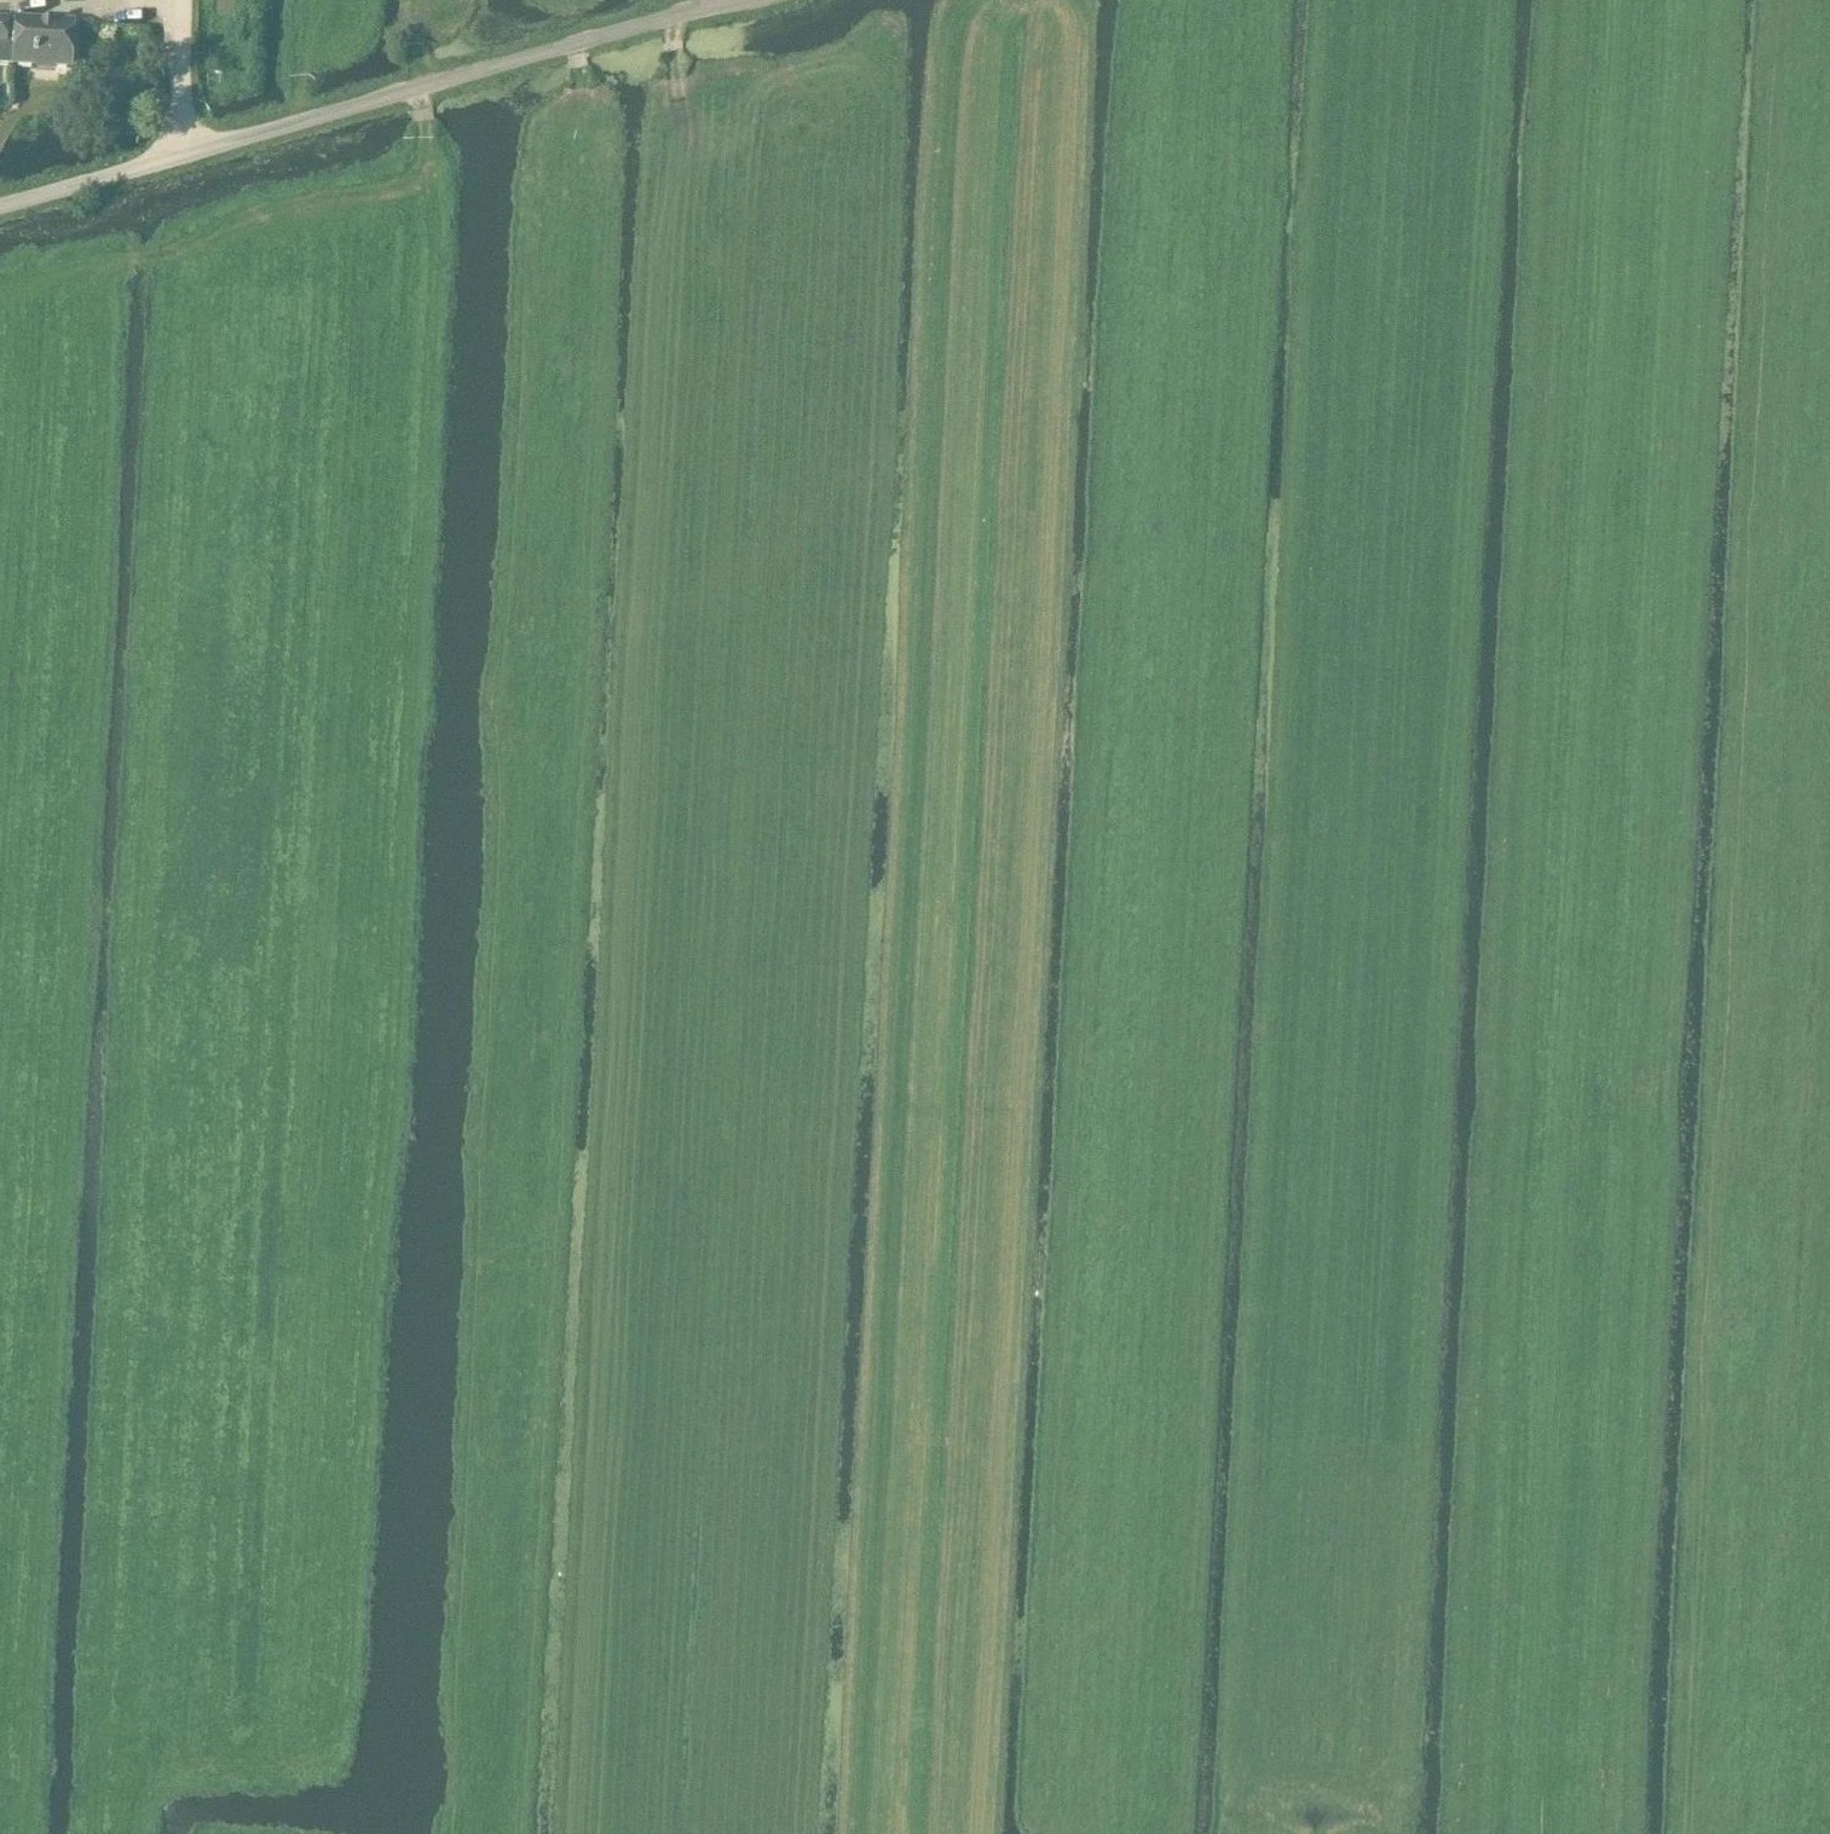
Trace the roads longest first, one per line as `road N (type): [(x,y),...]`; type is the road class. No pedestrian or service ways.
road 1 (unclassified): [(0,205),(725,0)]

